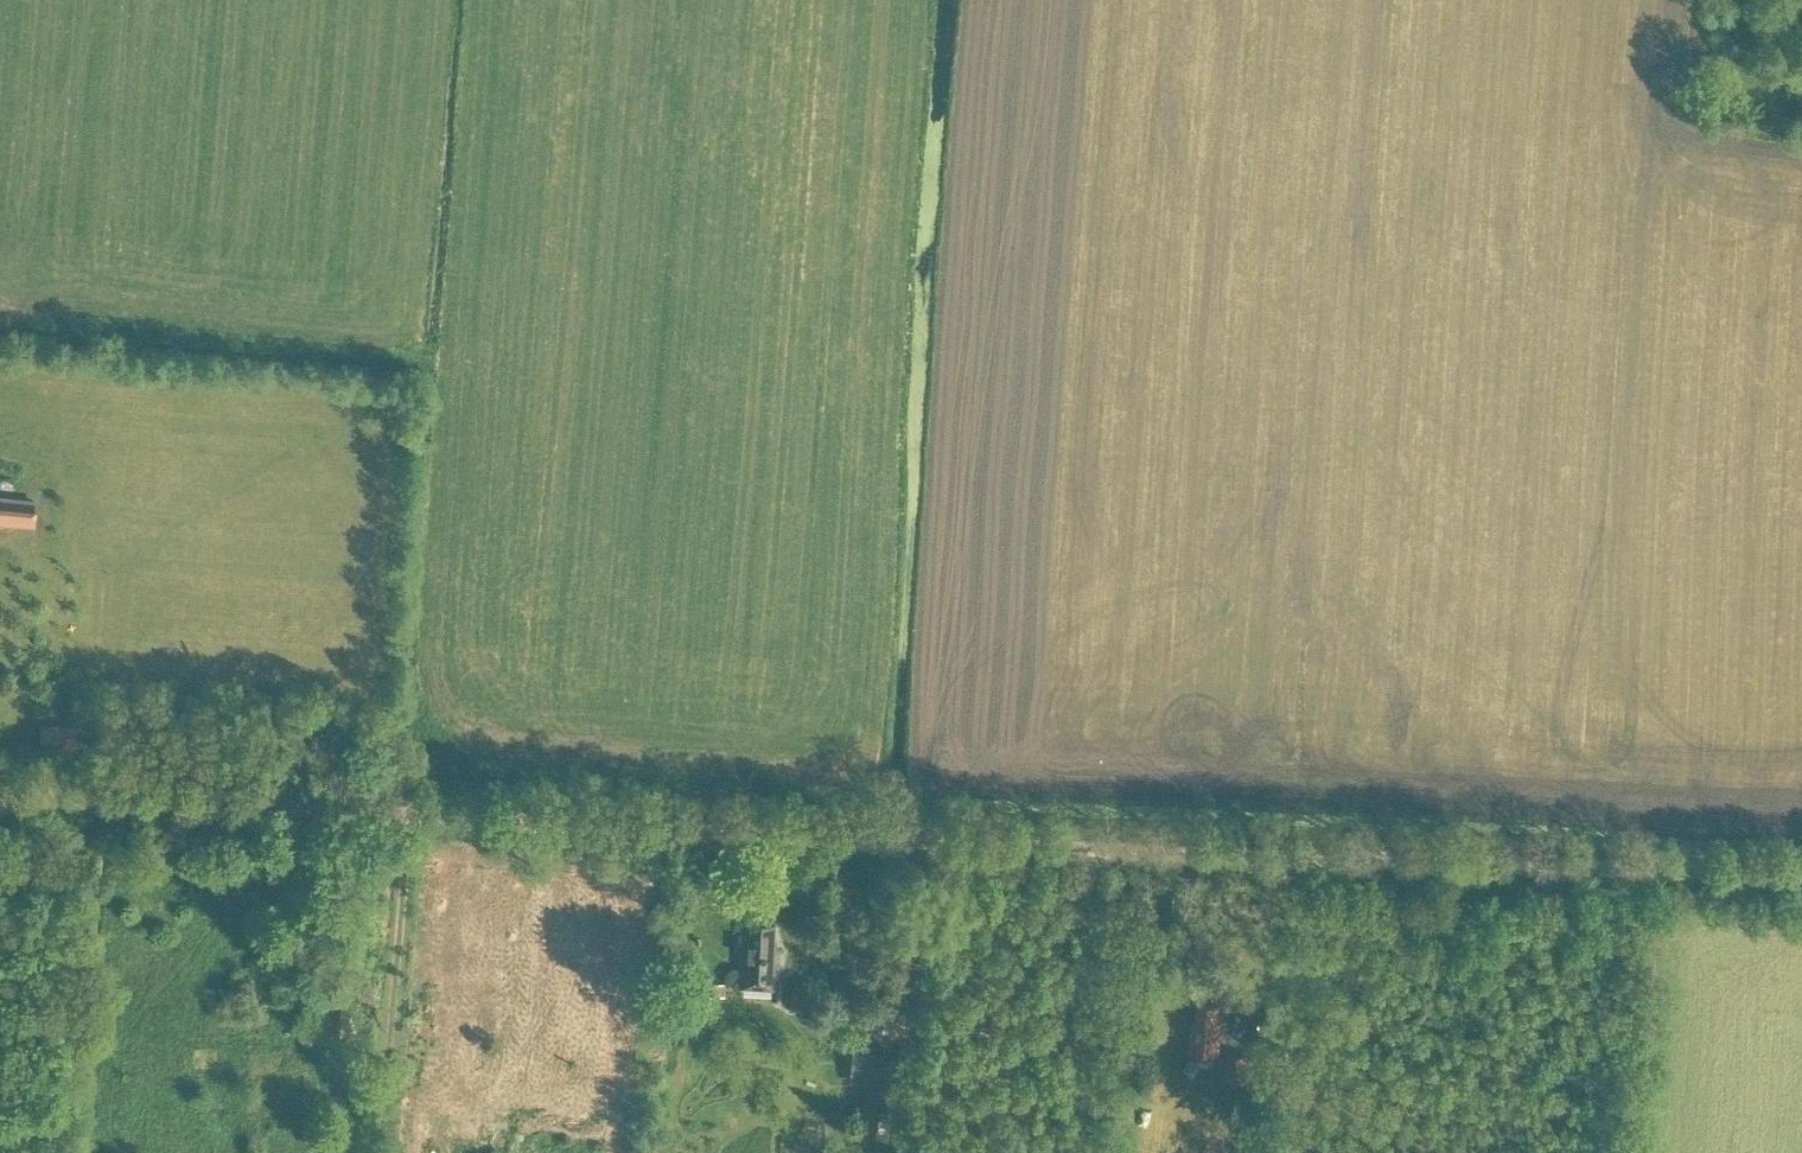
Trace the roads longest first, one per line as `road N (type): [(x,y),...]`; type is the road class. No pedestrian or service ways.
road 1 (track): [(1801,876),(599,816),(0,798)]
road 2 (track): [(907,831),(887,1029)]
road 3 (track): [(1276,849),(1265,944),(1242,980)]

